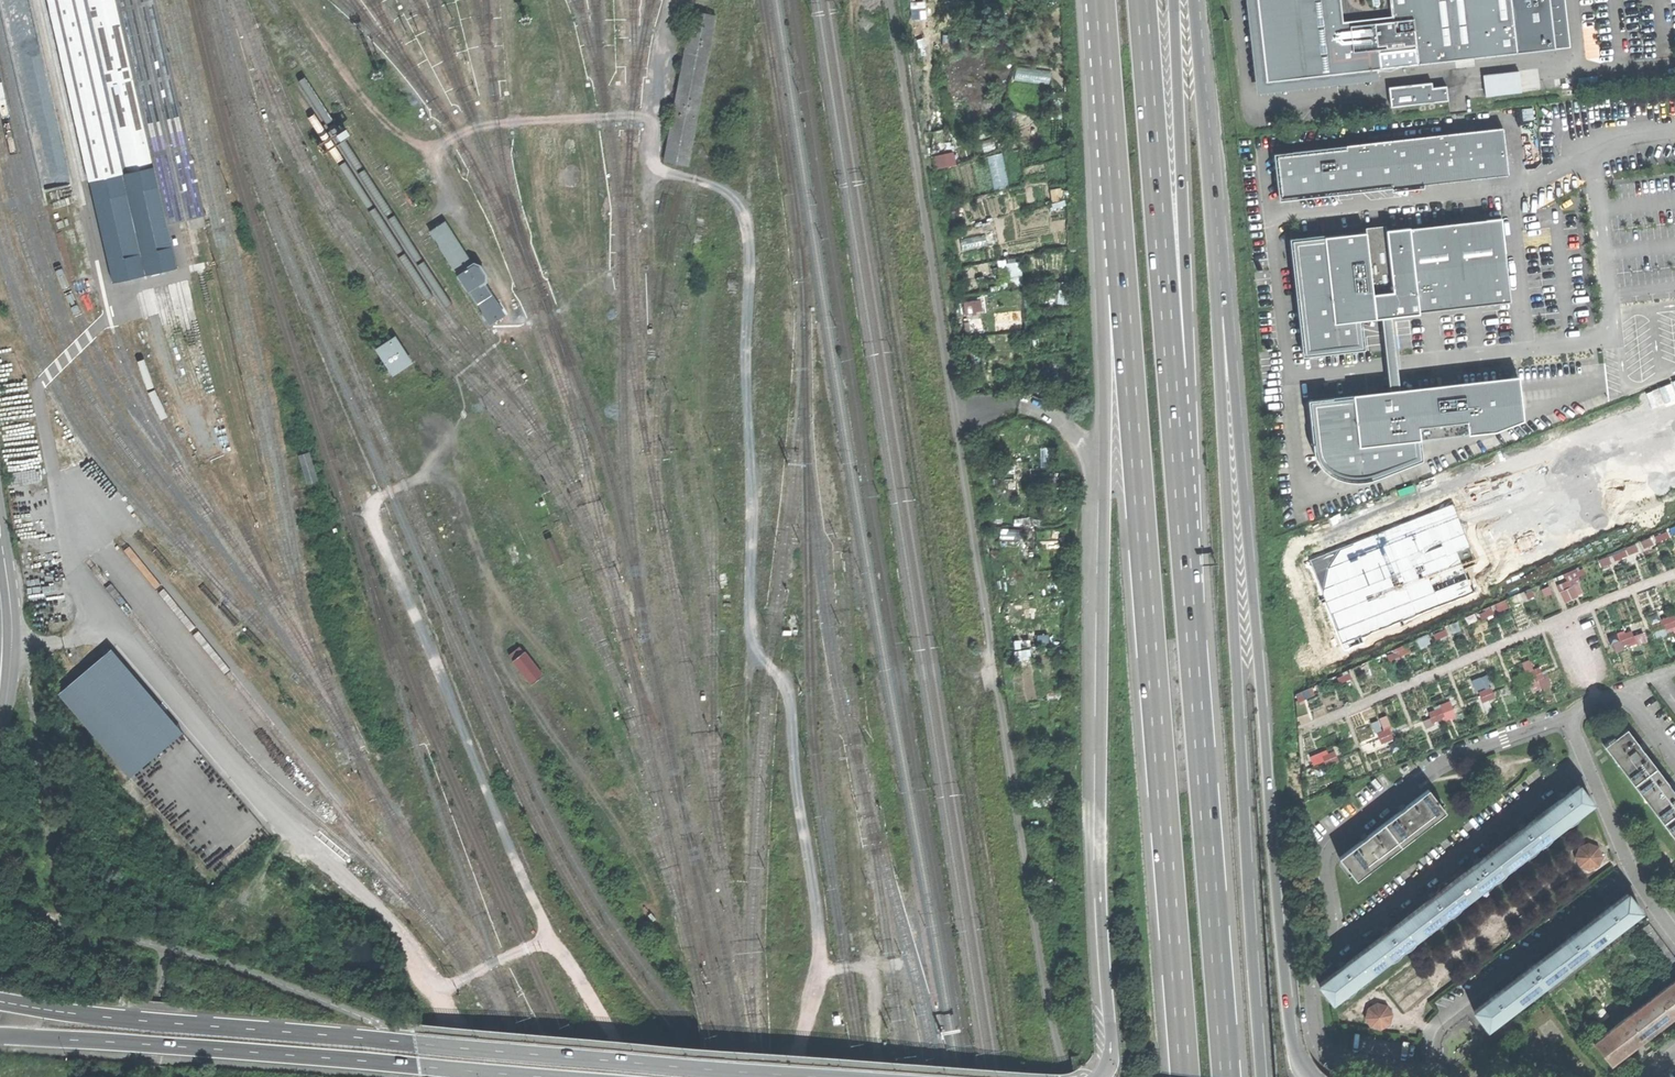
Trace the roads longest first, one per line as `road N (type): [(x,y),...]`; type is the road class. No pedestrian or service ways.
road 1 (track): [(11,648),(104,635),(132,645),(220,752),(370,900),(435,994),(552,938),(627,1076)]
road 2 (tertiary): [(864,1076),(116,1018),(0,1001)]
road 3 (trunk): [(1125,291),(1104,332),(1102,912),(1111,1049),(1096,1076)]
road 4 (trunk): [(1125,291),(1185,1076)]
road 5 (trunk): [(1307,1076),(1292,1030),(1232,352),(1217,314)]
road 6 (trunk): [(1262,1076),(1217,314)]
road 7 (trunk): [(1226,1076),(1171,368)]
road 8 (tertiary): [(0,1036),(591,1076)]
road 9 (track): [(121,638),(72,564),(37,391),(119,310)]
road 10 (trunk): [(1171,368),(1187,335),(1172,0)]
road 11 (residential): [(1574,729),(1557,723),(1437,763),(1339,844),(1329,859),(1336,941)]
road 12 (trunk): [(1171,368),(1140,0)]
road 13 (trunk): [(1217,314),(1193,0)]
road 14 (residential): [(1336,941),(1355,940),(1588,766)]
road 15 (residential): [(1635,879),(1439,1028),(1433,1052),(1441,1076)]
road 16 (trunk): [(1101,0),(1125,291)]
road 17 (residential): [(1336,941),(1310,989),(1324,1054),(1440,1076)]
road 18 (tertiary): [(0,532),(12,630),(0,726)]
road 19 (residential): [(1674,761),(1622,698),(1597,697),(1574,729)]
road 20 (residential): [(1588,766),(1635,879)]

